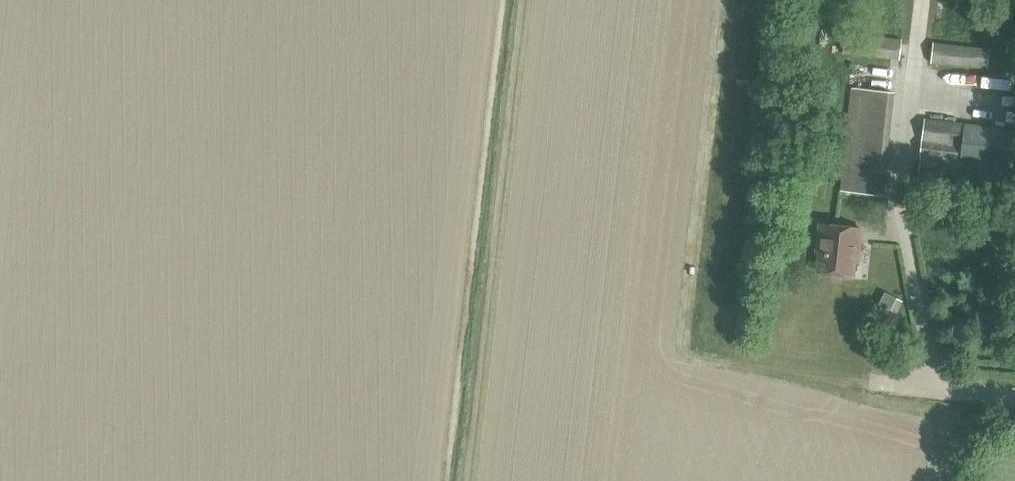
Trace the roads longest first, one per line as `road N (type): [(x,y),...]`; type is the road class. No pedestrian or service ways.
road 1 (unclassified): [(1014,396),(877,379)]

